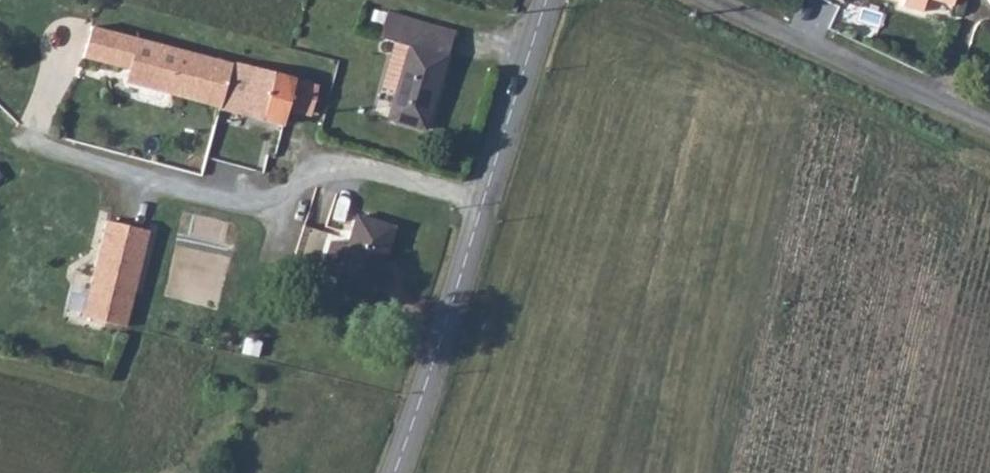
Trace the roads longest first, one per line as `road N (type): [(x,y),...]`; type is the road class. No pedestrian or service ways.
road 1 (tertiary): [(393,472),(548,0)]
road 2 (unclassified): [(711,0),(989,126)]

